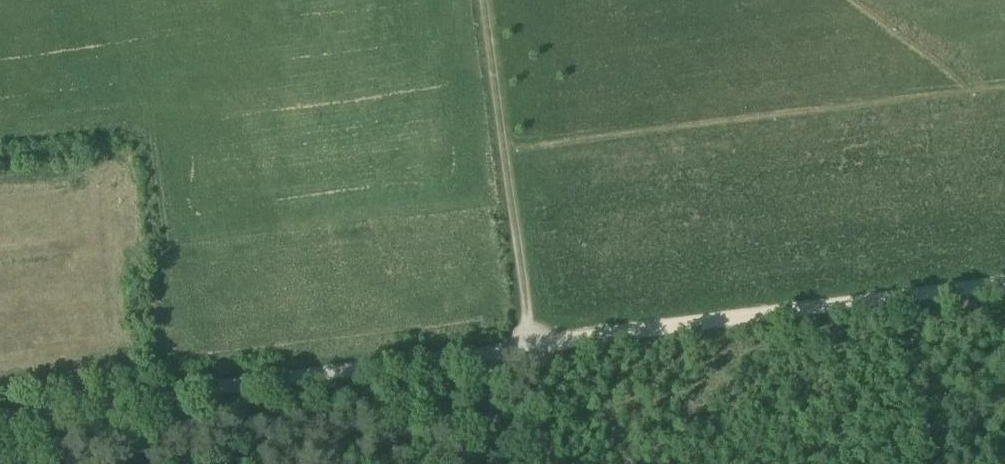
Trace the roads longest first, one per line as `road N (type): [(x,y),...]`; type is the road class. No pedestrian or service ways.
road 1 (track): [(490,354),(1004,290)]
road 2 (track): [(0,414),(490,354)]
road 3 (track): [(479,0),(526,350)]

